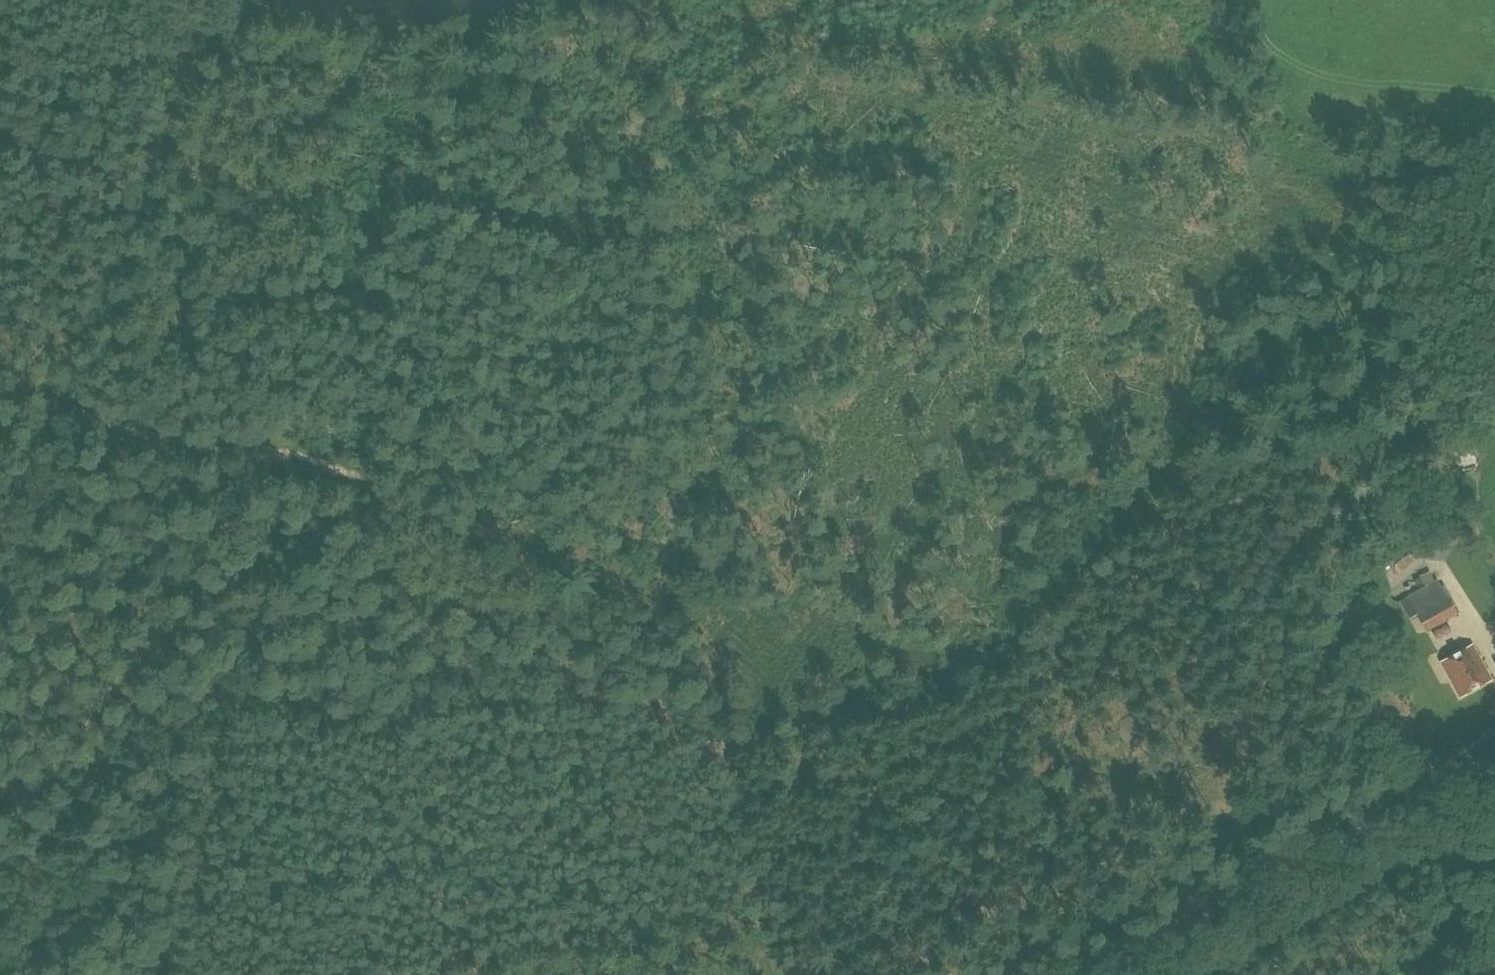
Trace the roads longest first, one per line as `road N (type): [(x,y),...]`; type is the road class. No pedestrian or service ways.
road 1 (tertiary): [(1077,974),(1494,740)]

